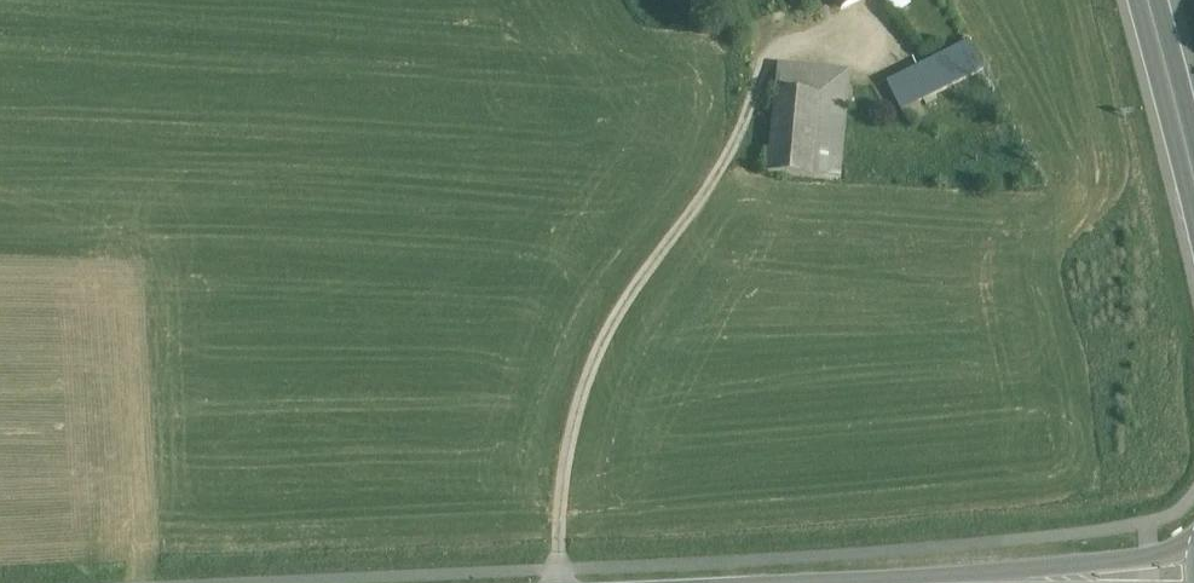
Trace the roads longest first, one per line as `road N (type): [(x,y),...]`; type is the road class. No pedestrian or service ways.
road 1 (track): [(569,582),(565,503),(582,412),(614,322),(719,184)]
road 2 (unclassified): [(976,582),(1193,574)]
road 3 (primary): [(1193,172),(1148,0)]

